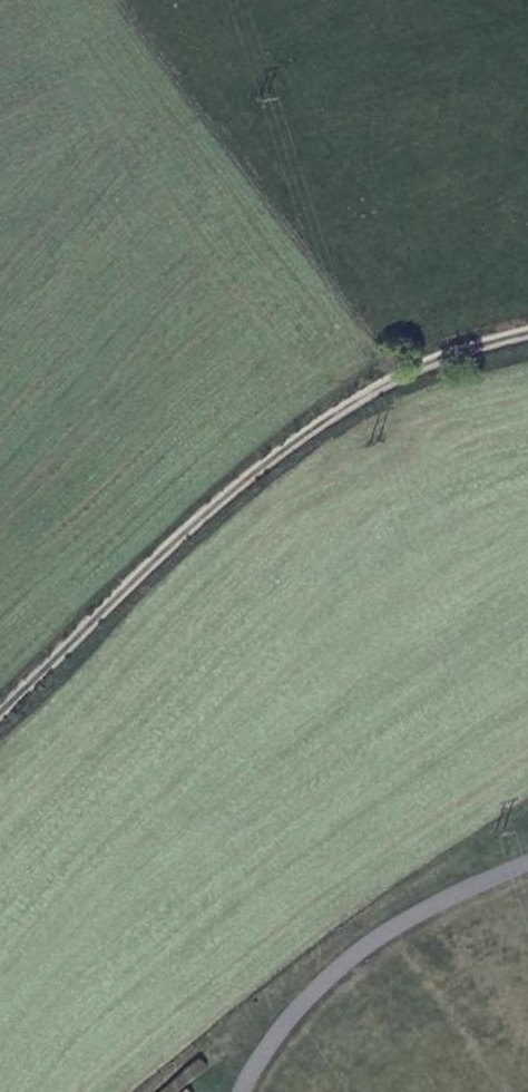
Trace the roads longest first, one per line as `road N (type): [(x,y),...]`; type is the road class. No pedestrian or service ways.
road 1 (track): [(0,724),(143,572),(334,420),(527,341)]

